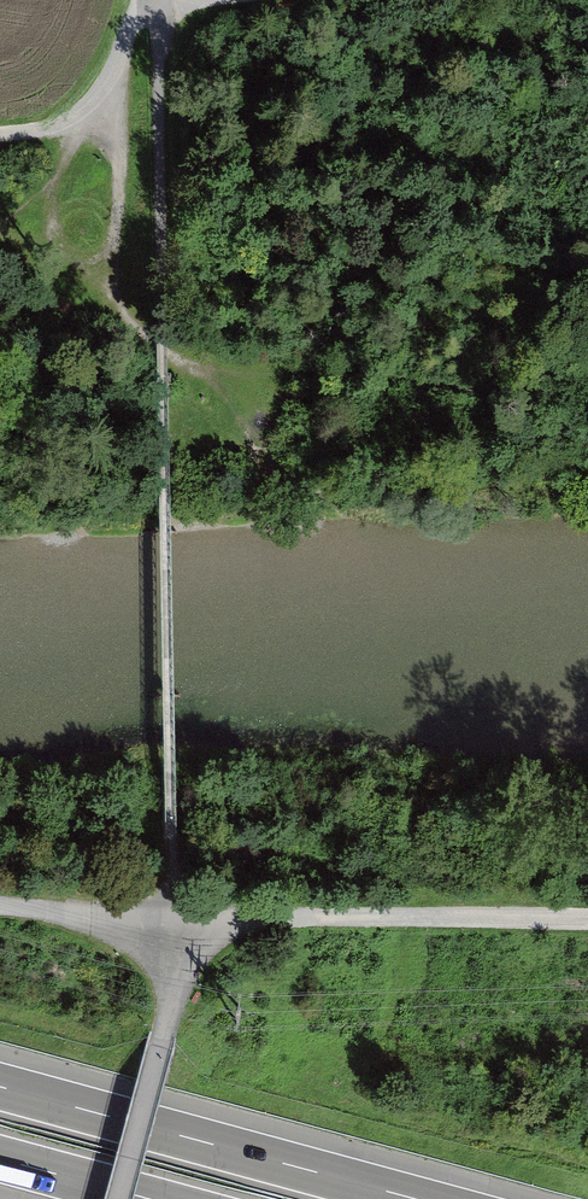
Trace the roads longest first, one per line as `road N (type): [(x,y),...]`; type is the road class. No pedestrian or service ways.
road 1 (motorway): [(415,1198),(0,1087)]
road 2 (track): [(587,916),(253,920),(173,932)]
road 3 (unclassified): [(173,932),(168,1017),(119,1198)]
road 4 (track): [(0,134),(52,128),(104,94),(152,0)]
road 5 (track): [(173,932),(0,904)]
road 6 (motorway): [(0,1160),(143,1198)]

